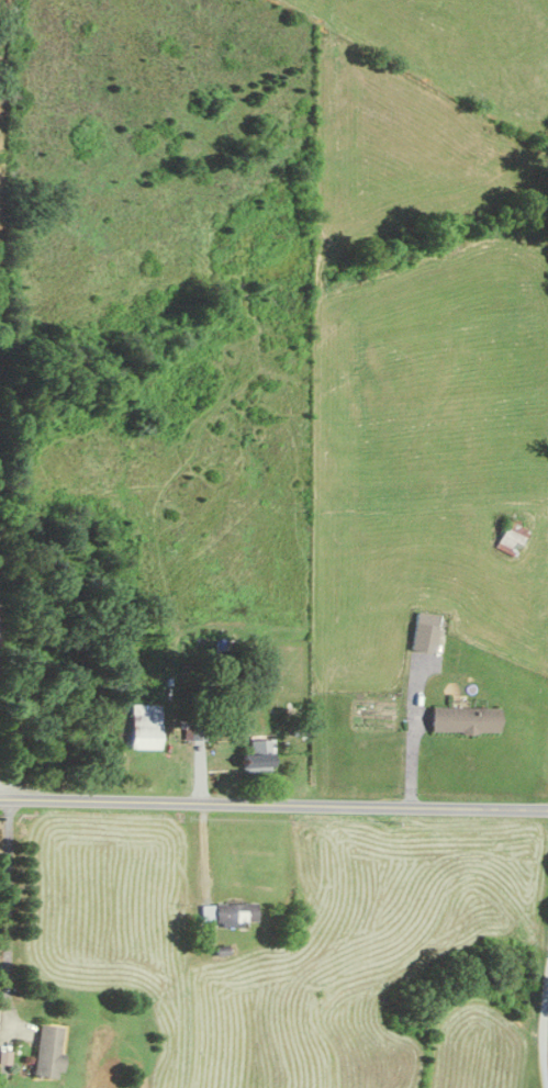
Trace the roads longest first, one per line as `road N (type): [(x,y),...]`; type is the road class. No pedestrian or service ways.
road 1 (residential): [(547,810),(0,799)]

